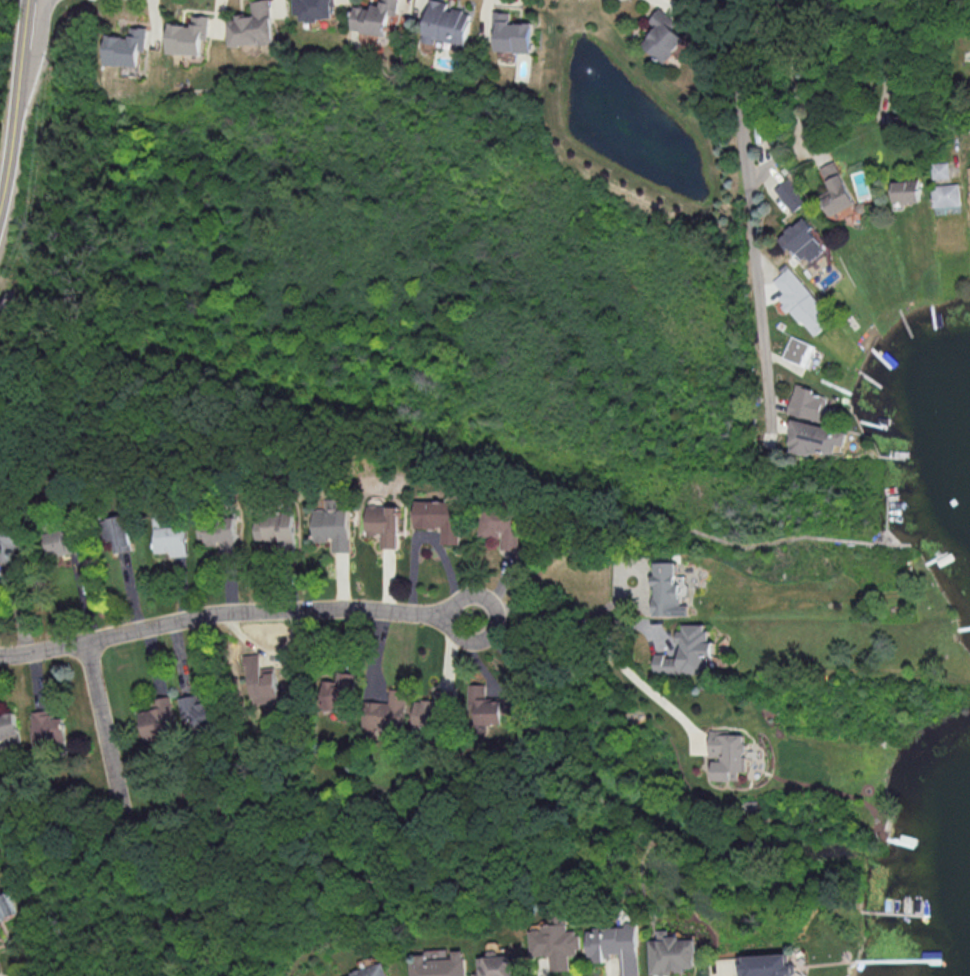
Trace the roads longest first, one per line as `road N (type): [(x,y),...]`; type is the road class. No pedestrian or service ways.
road 1 (residential): [(780,0),(744,51),(736,102),(773,459)]
road 2 (residential): [(0,658),(211,616),(445,613)]
road 3 (tertiary): [(0,202),(27,0)]
road 4 (residential): [(86,644),(124,825)]
road 5 (residential): [(444,617),(450,598),(476,587),(498,601),(502,618),(495,635),(469,644),(451,635),(444,617)]

